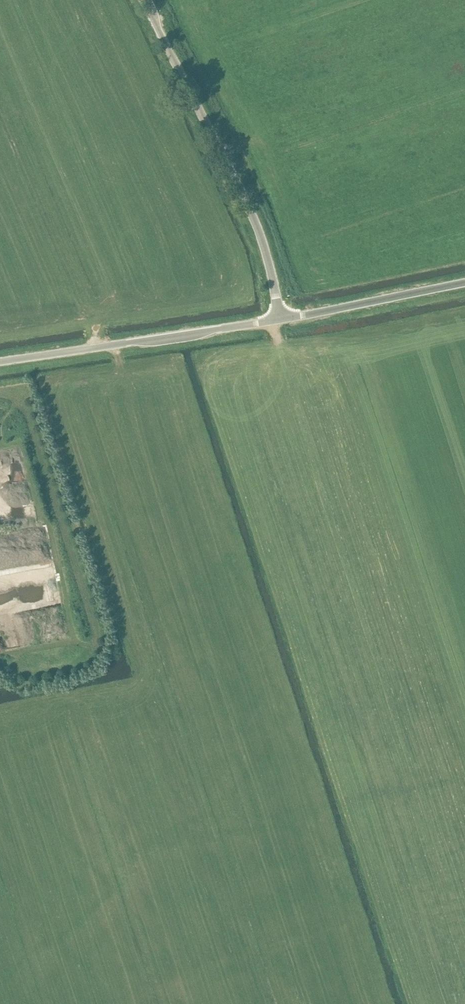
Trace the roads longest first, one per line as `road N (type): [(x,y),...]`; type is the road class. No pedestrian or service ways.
road 1 (unclassified): [(282,323),(263,244),(142,0)]
road 2 (unclassified): [(0,362),(282,323)]
road 3 (unclassified): [(282,323),(464,283)]

